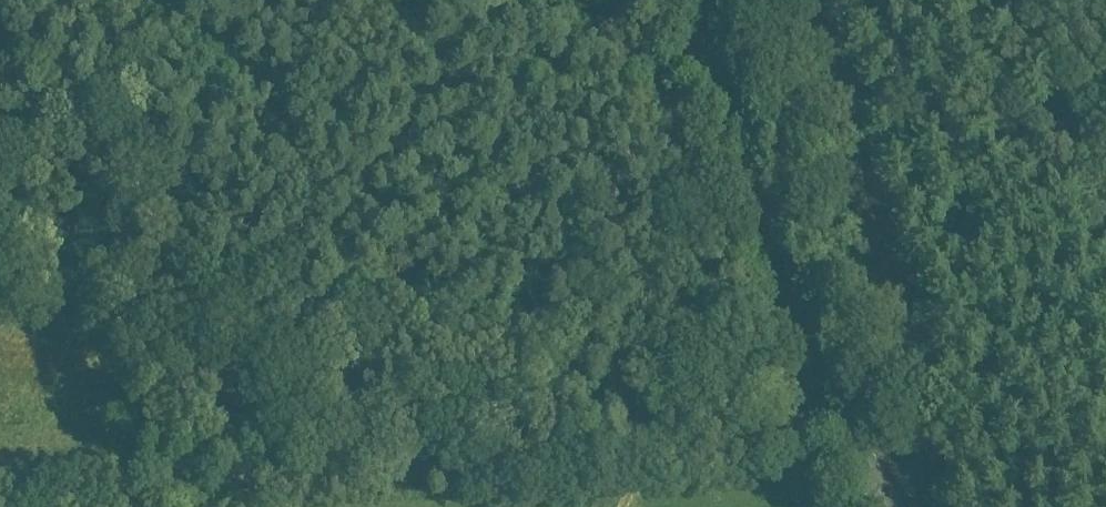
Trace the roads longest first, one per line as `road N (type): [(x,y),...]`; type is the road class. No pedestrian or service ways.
road 1 (track): [(0,503),(649,457),(847,430)]
road 2 (tertiary): [(889,506),(801,333),(732,152),(694,0)]

